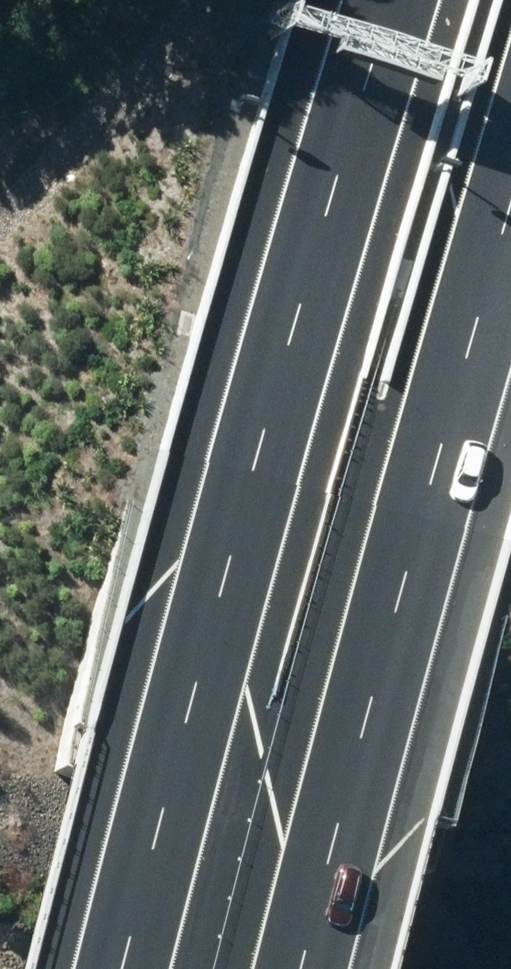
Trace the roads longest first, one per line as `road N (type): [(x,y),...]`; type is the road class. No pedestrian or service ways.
road 1 (motorway): [(130,968),(401,0)]
road 2 (motorway): [(510,232),(305,968)]

